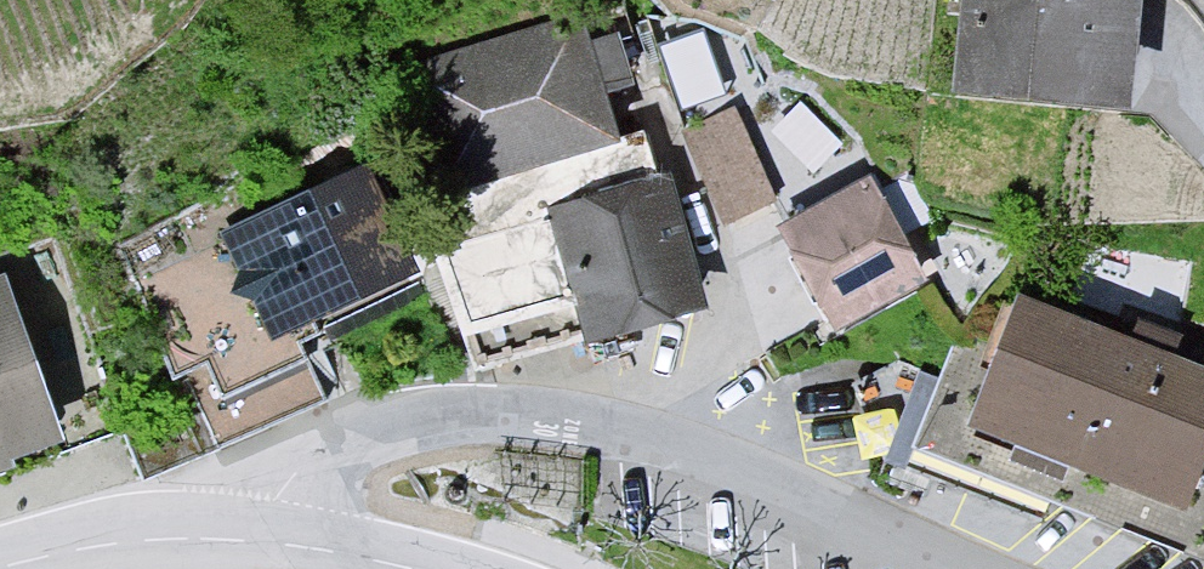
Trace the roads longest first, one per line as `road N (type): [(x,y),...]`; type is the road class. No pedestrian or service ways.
road 1 (residential): [(282,552),(381,453),(545,433),(949,568)]
road 2 (tertiary): [(0,568),(152,541),(282,552)]

